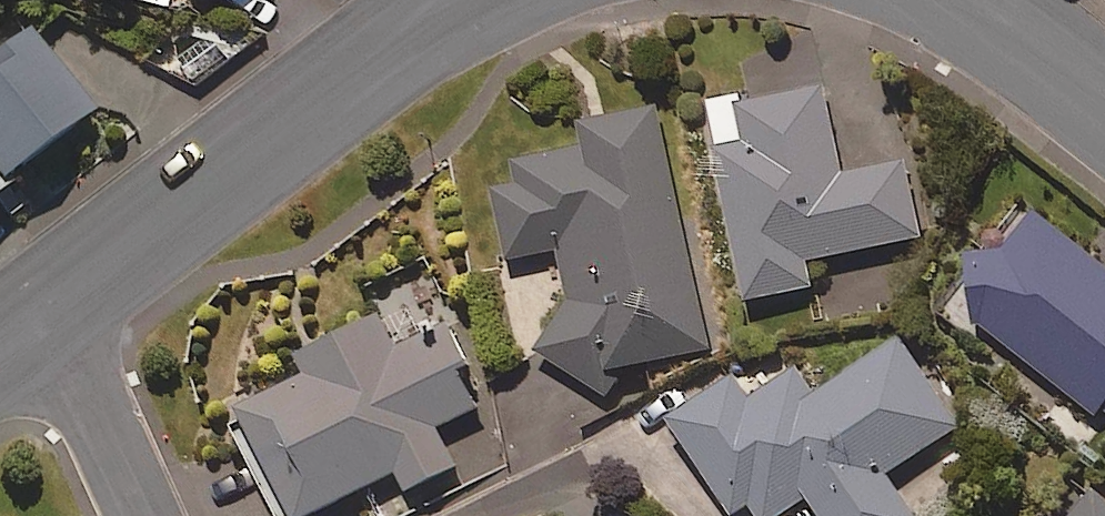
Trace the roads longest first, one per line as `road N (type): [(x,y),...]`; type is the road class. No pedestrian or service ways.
road 1 (residential): [(47,298),(449,0)]
road 2 (residential): [(47,298),(146,515)]
road 3 (residential): [(977,0),(1104,98)]

